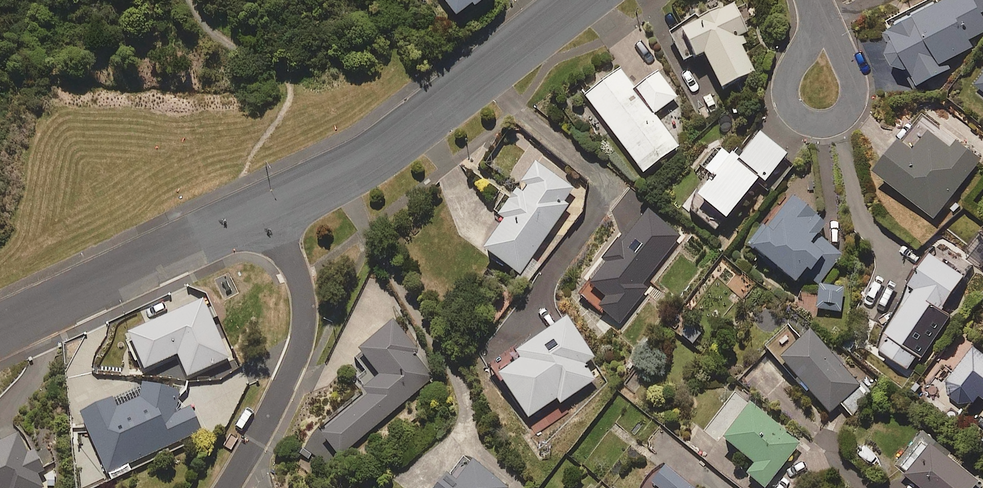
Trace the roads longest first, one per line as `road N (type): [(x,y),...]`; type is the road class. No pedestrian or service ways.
road 1 (residential): [(263,208),(360,162),(578,0)]
road 2 (residential): [(263,208),(300,280),(304,323),(293,365),(227,487)]
road 3 (residential): [(0,330),(263,208)]
road 4 (residential): [(823,17),(855,94),(835,120),(803,119),(786,96),(793,66),(809,44)]

